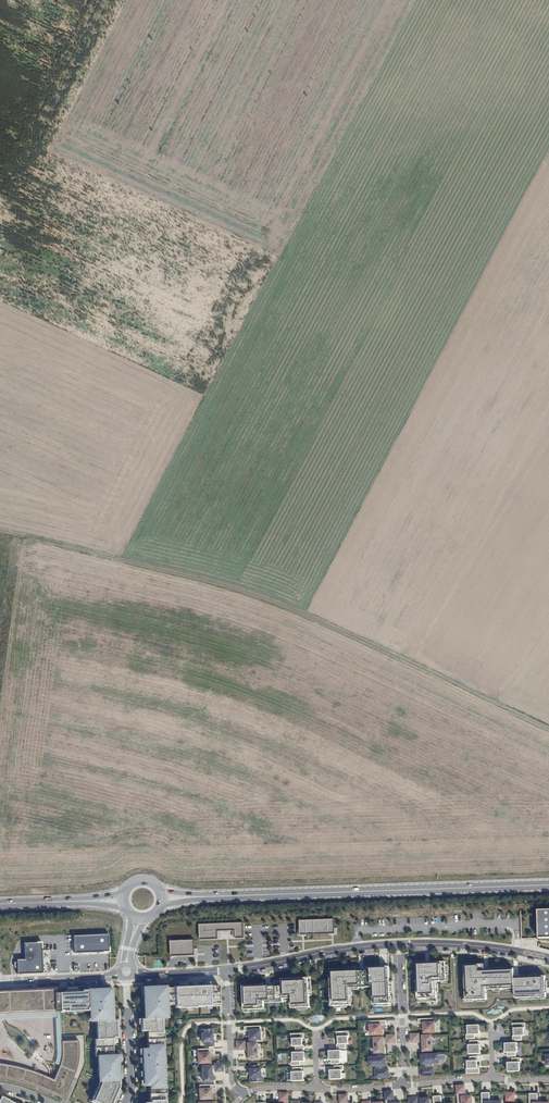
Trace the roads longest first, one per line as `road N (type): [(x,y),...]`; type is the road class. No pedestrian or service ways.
road 1 (track): [(548,732),(250,595),(0,533)]
road 2 (primary): [(548,885),(216,896)]
road 3 (residential): [(399,944),(227,971)]
road 4 (residential): [(548,958),(488,946),(399,944)]
road 5 (residential): [(404,1085),(399,944)]
road 6 (residential): [(227,971),(231,1079),(244,1095)]
road 7 (residential): [(125,1102),(131,1089),(127,980)]

